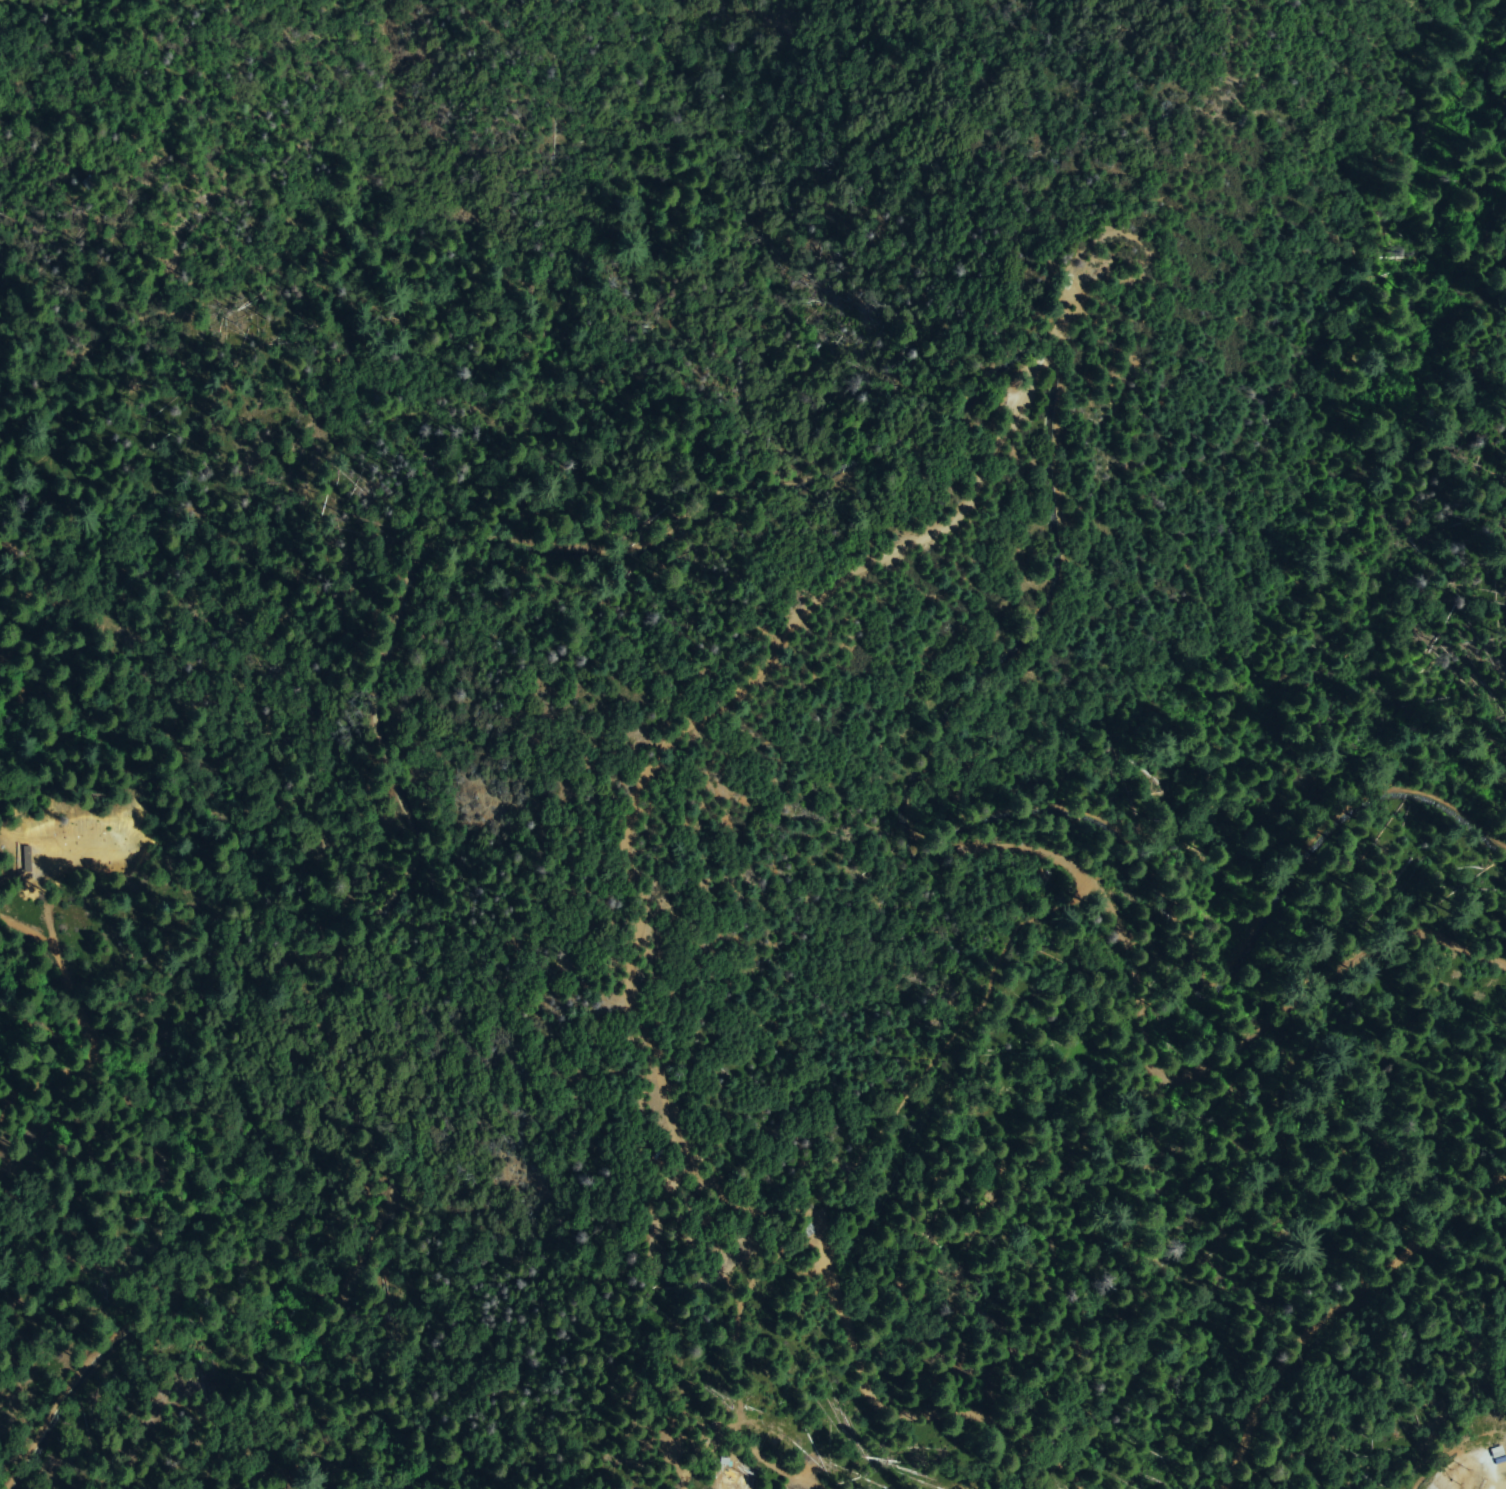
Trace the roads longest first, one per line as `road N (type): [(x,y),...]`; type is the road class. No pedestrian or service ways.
road 1 (residential): [(1230,1488),(1305,1329),(1505,1171)]

